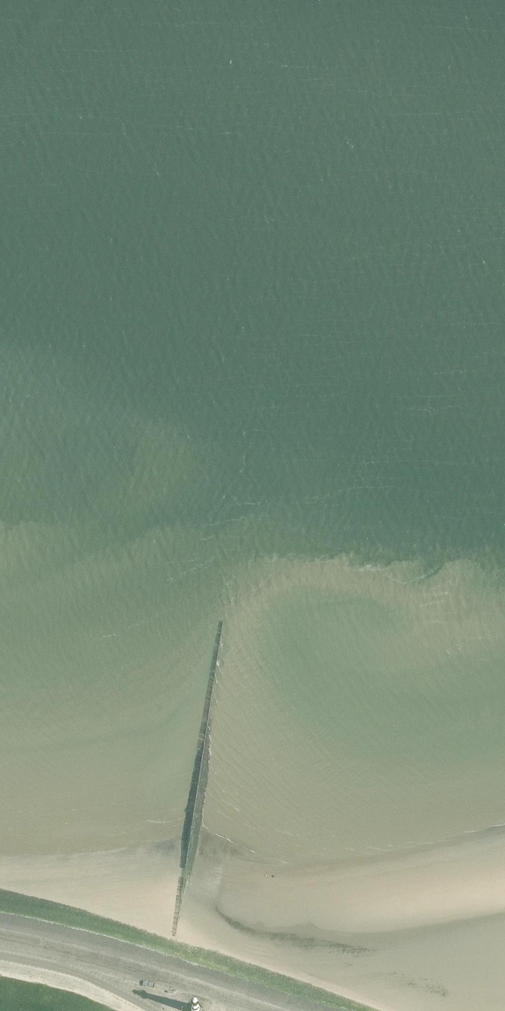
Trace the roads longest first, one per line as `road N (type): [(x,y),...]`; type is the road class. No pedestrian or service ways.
road 1 (unclassified): [(0,956),(88,978),(153,1010)]

